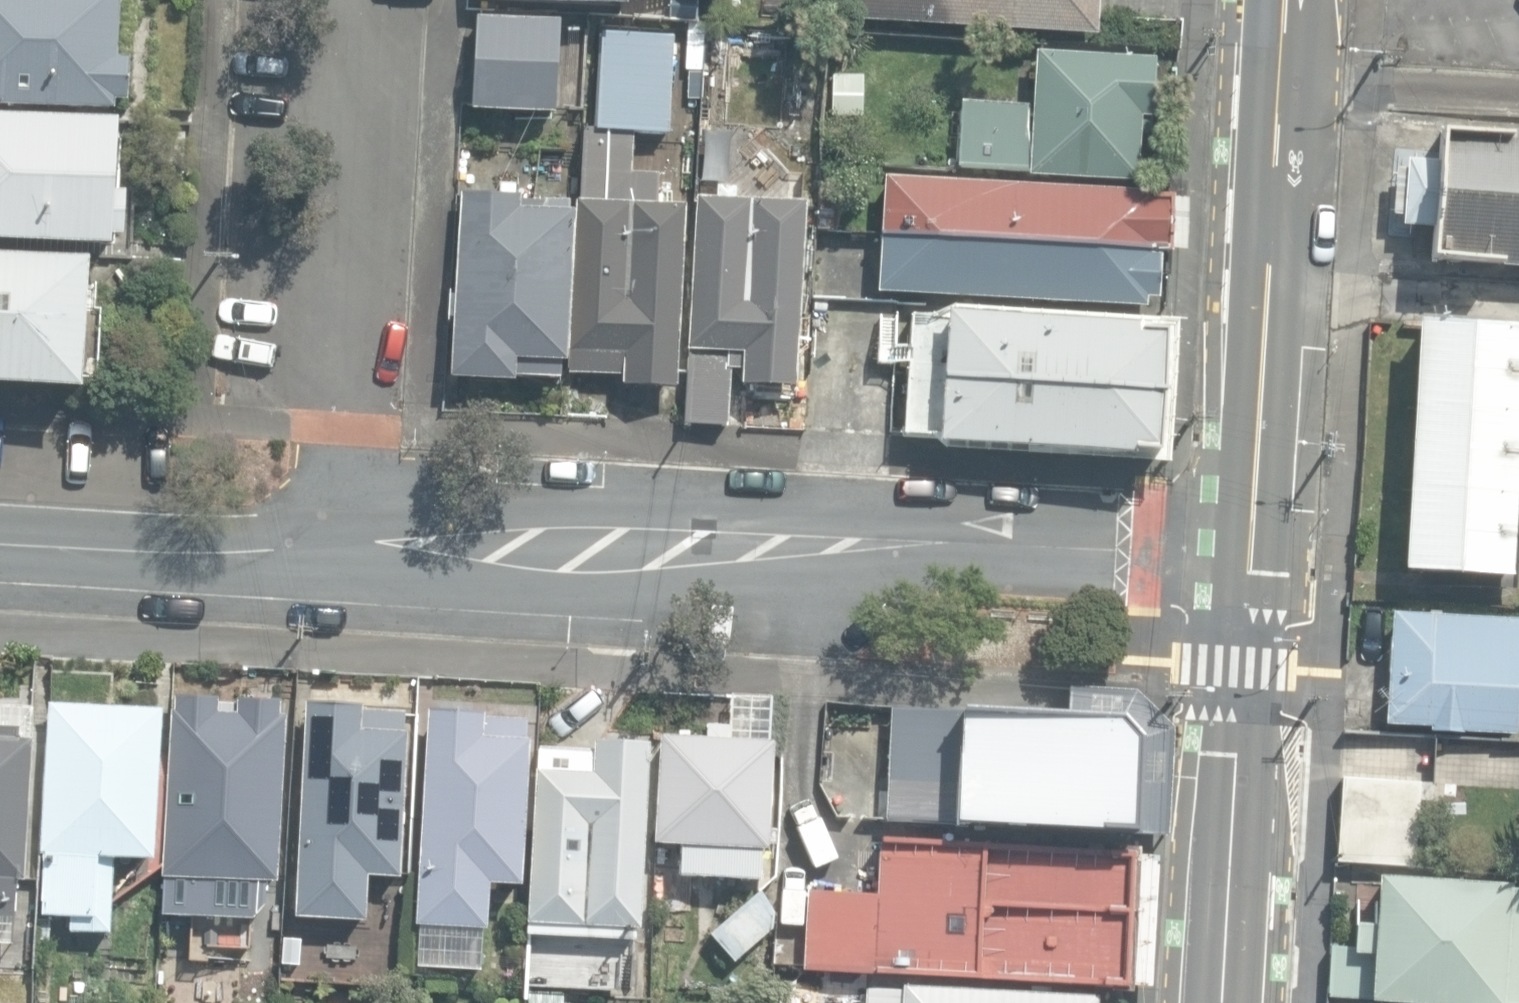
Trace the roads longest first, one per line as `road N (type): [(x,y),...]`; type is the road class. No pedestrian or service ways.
road 1 (residential): [(330,547),(525,526),(1251,555)]
road 2 (secondary): [(1285,0),(1251,555)]
road 3 (residential): [(356,0),(330,547)]
road 4 (secondary): [(1251,555),(1225,1002)]
road 5 (residential): [(0,529),(330,547)]

